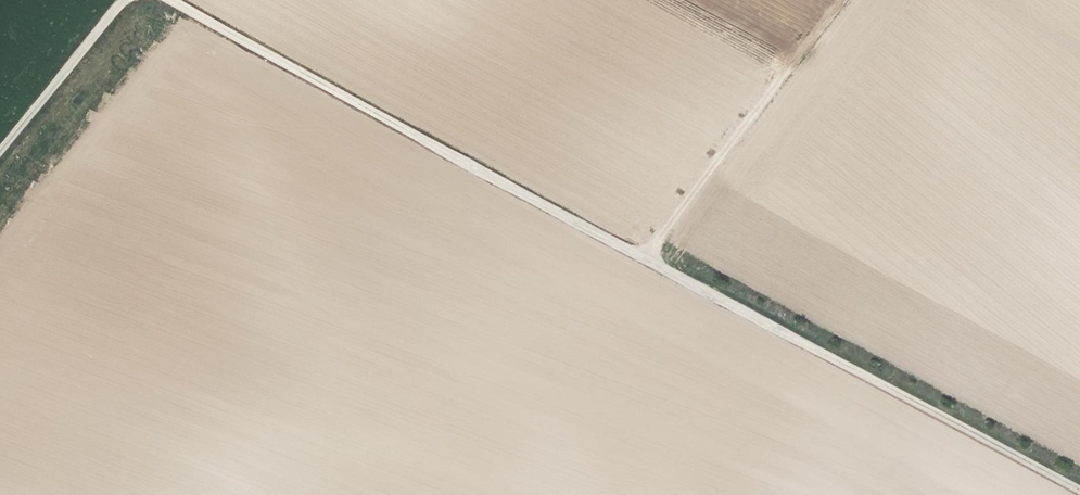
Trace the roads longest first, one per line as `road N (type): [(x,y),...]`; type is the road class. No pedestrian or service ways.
road 1 (track): [(1079,489),(156,0)]
road 2 (track): [(841,0),(644,255)]
road 3 (track): [(126,0),(0,152)]

